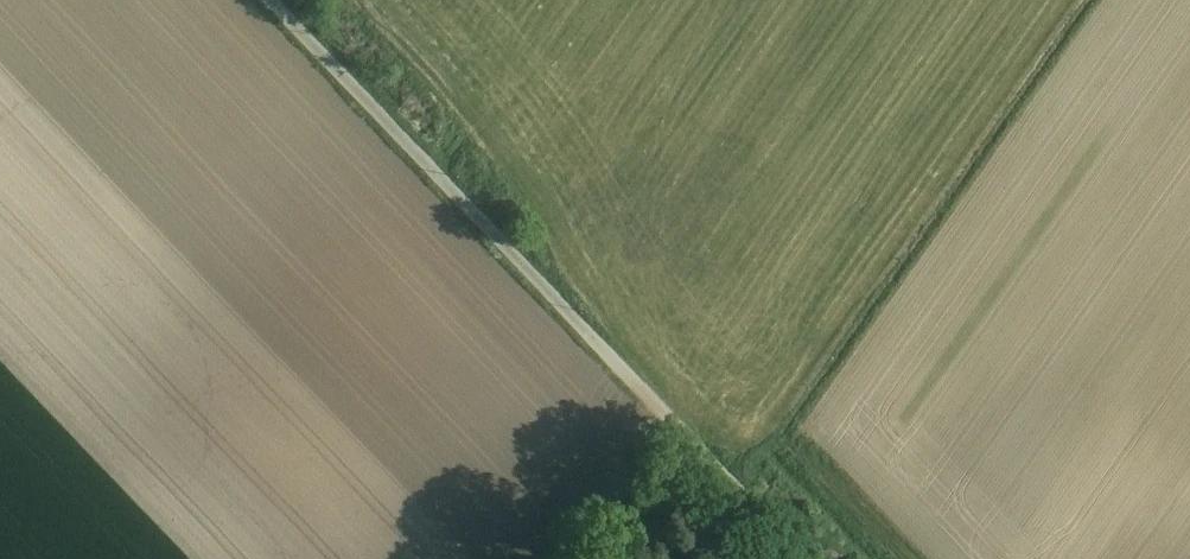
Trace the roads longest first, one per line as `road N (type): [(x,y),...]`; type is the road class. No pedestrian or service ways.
road 1 (track): [(823,558),(290,0)]

